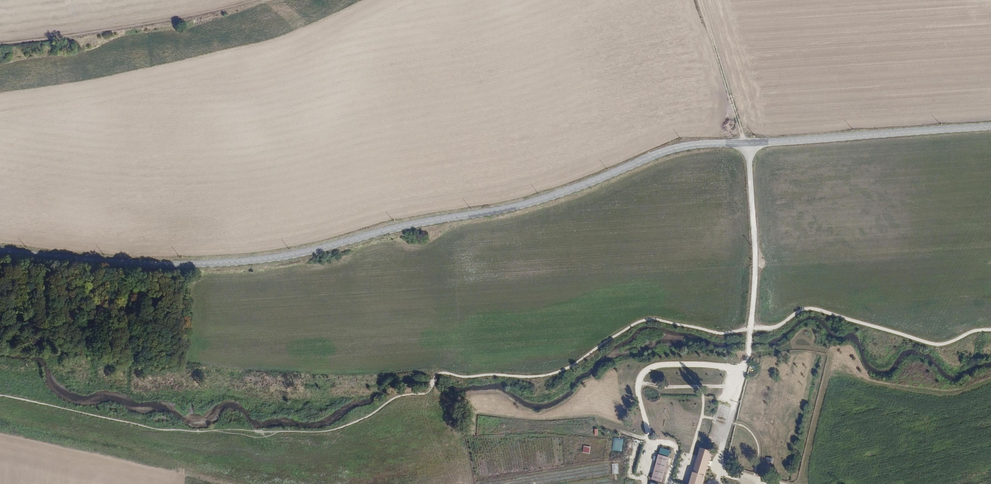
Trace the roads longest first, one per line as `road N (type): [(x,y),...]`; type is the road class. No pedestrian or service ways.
road 1 (secondary): [(746,143),(675,149),(536,202),(284,256),(130,265),(0,251)]
road 2 (track): [(0,43),(254,0)]
road 3 (secondary): [(990,126),(746,143)]
road 4 (unclassified): [(746,143),(756,278),(750,340)]
road 5 (track): [(749,483),(721,463),(750,340)]
road 6 (track): [(746,143),(699,0)]

